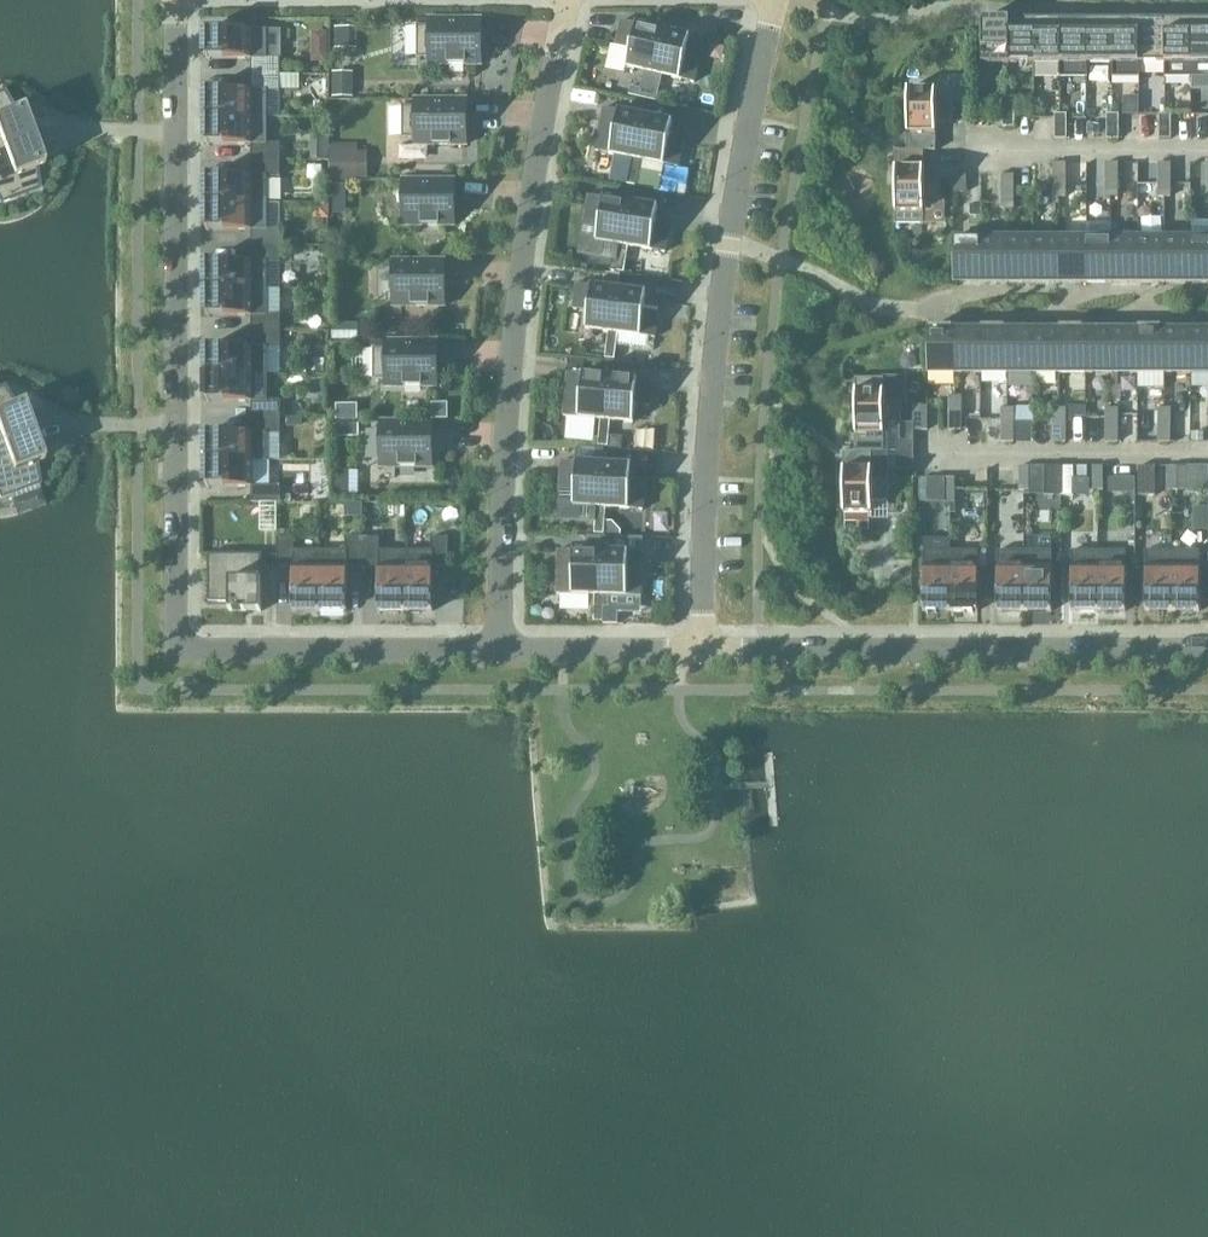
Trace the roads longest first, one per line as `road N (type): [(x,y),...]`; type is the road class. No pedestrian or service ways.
road 1 (residential): [(505,649),(180,648),(178,0)]
road 2 (residential): [(709,649),(713,464),(734,251),(782,0)]
road 3 (residential): [(505,649),(521,301),(569,0)]
road 4 (residential): [(1207,651),(709,649)]
road 5 (residential): [(709,649),(505,649)]

